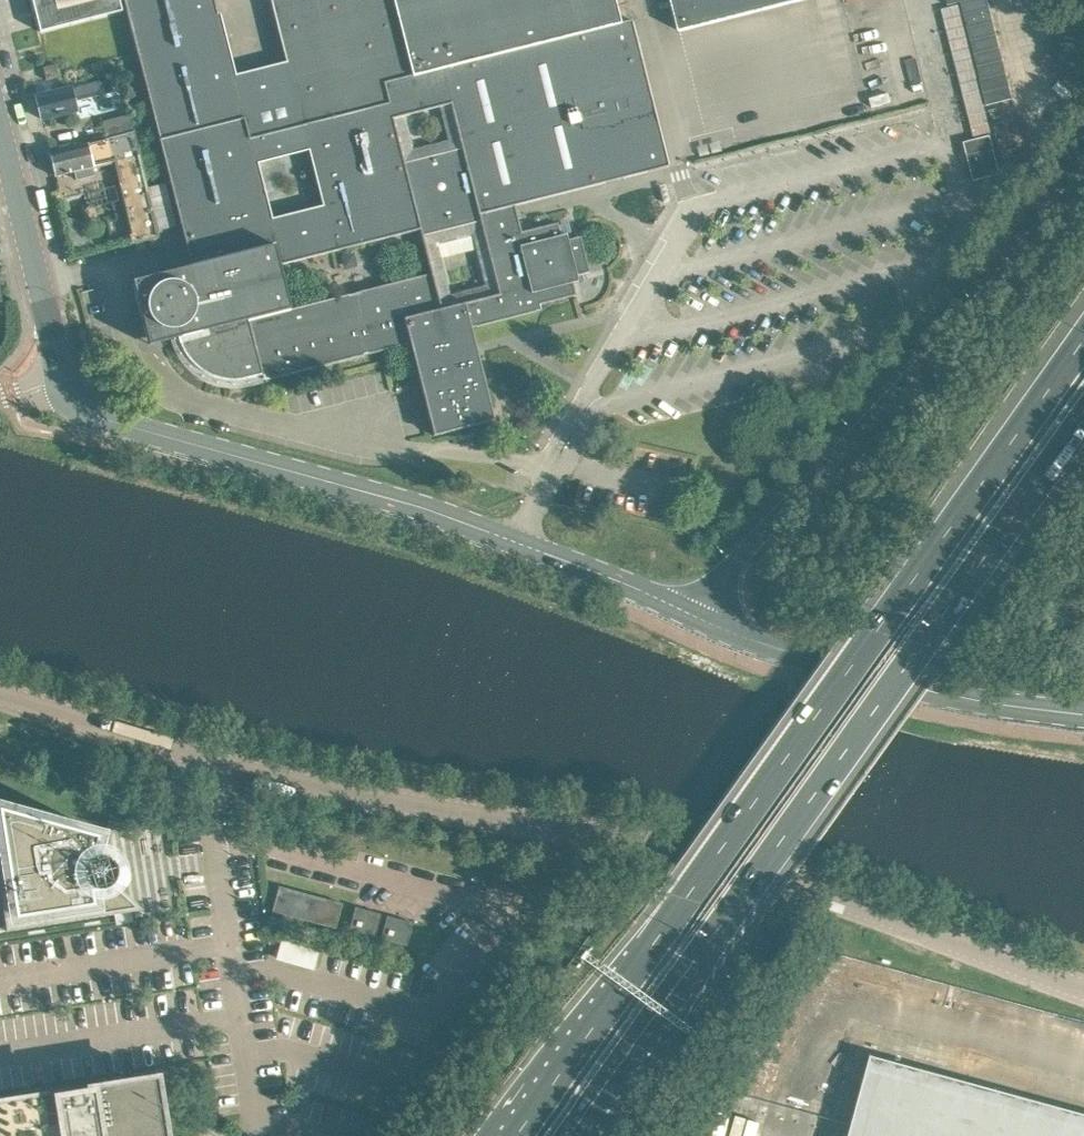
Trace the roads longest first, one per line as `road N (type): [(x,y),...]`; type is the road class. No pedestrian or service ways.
road 1 (unclassified): [(1083,987),(821,892),(604,835),(308,783),(0,694)]
road 2 (motorway): [(1083,339),(514,1135)]
road 3 (motorway): [(570,1135),(1083,421)]
road 4 (tertiary): [(688,611),(461,521),(99,416),(63,380)]
road 5 (motorway): [(1083,196),(688,611)]
road 6 (tertiary): [(1083,715),(813,659),(688,611)]
road 7 (tertiary): [(63,380),(0,128)]

